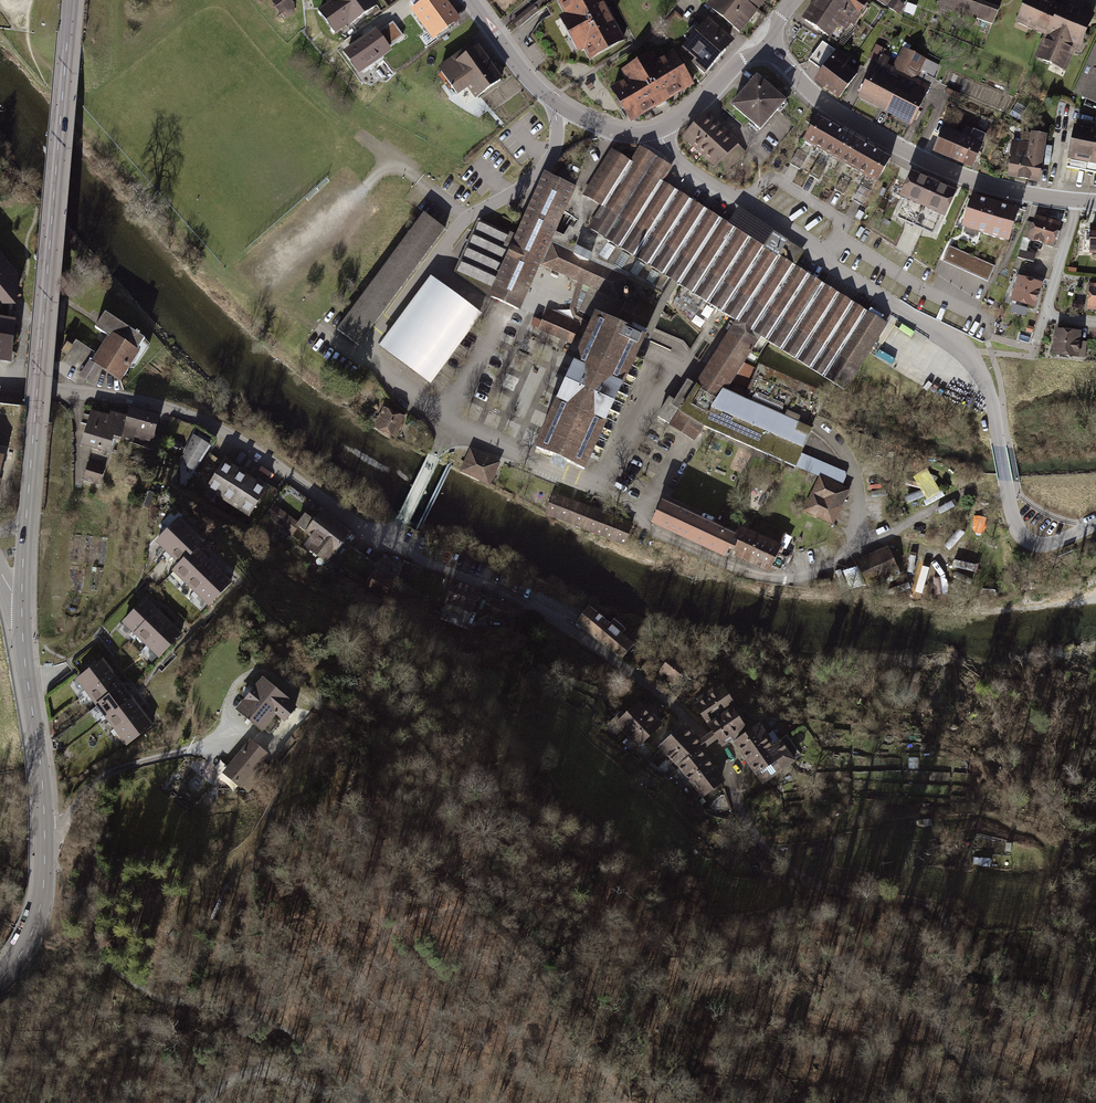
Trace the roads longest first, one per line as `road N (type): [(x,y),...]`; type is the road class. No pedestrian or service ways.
road 1 (tertiary): [(71,0),(22,597)]
road 2 (residential): [(975,490),(825,571),(768,579),(653,531),(633,505),(602,489),(449,428)]
road 3 (residential): [(658,132),(688,172),(811,244),(821,259),(970,357),(992,403),(1010,501)]
road 4 (residential): [(394,543),(218,423),(113,395),(0,385)]
road 5 (residential): [(694,723),(553,619),(394,543)]
road 6 (residential): [(770,51),(840,114),(924,160),(992,187),(1077,201)]
road 7 (residential): [(561,106),(549,161),(511,195),(468,217),(371,342),(373,354)]
road 8 (tertiary): [(28,684),(43,791),(44,887),(27,943),(0,978)]
road 9 (track): [(694,723),(757,840),(788,868),(823,887),(907,902)]
road 10 (track): [(1014,1102),(956,1055),(941,1032),(954,968),(951,939),(943,919),(907,902)]
road 11 (track): [(206,1102),(245,1077),(271,1075),(365,1102)]
road 12 (residential): [(770,51),(739,61),(658,132)]
road 13 (residential): [(561,106),(470,0)]
road 14 (residential): [(449,428),(394,543)]

